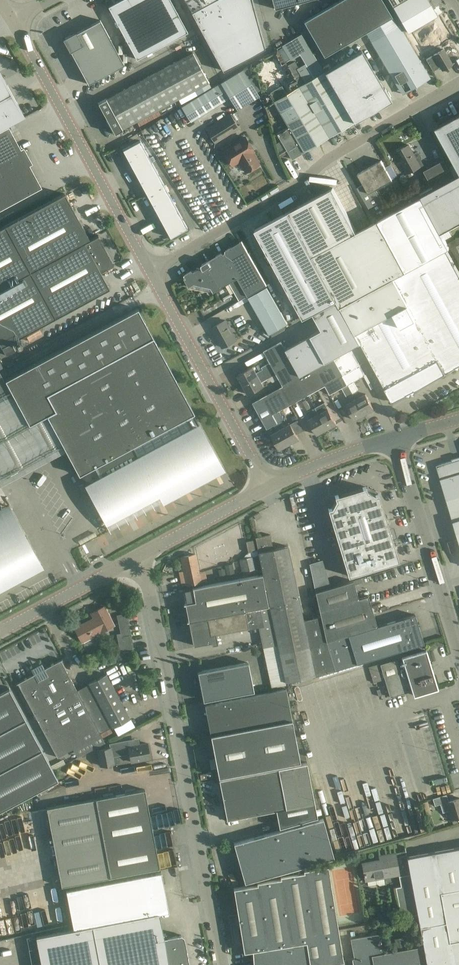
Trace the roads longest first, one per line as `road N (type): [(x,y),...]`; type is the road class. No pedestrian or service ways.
road 1 (unclassified): [(140,555),(218,964)]
road 2 (unclassified): [(151,274),(458,83)]
road 3 (residential): [(151,274),(12,20)]
road 4 (unclassified): [(267,486),(151,274)]
road 5 (unclassified): [(458,654),(393,439)]
road 6 (unclassified): [(0,631),(140,555)]
road 7 (unclassified): [(140,555),(267,486)]
road 8 (unclassified): [(267,486),(393,439)]

